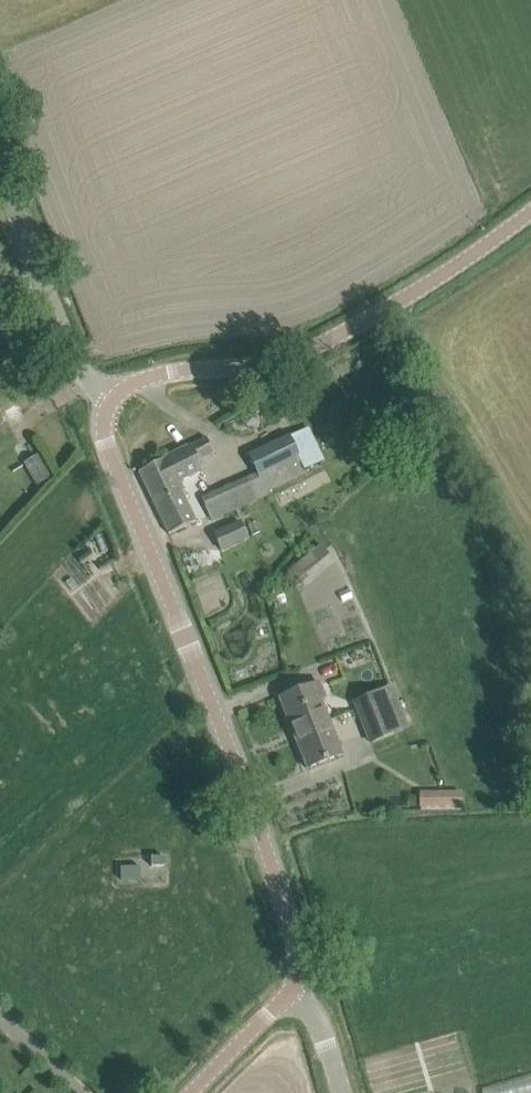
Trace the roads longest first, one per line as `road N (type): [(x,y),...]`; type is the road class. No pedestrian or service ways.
road 1 (unclassified): [(292,991),(297,940),(109,447),(104,422),(112,399)]
road 2 (unclassified): [(112,399),(149,377),(294,356),(449,269),(530,211)]
road 3 (unclassified): [(112,399),(91,370),(0,161)]
road 4 (unclassified): [(191,1092),(292,991)]

